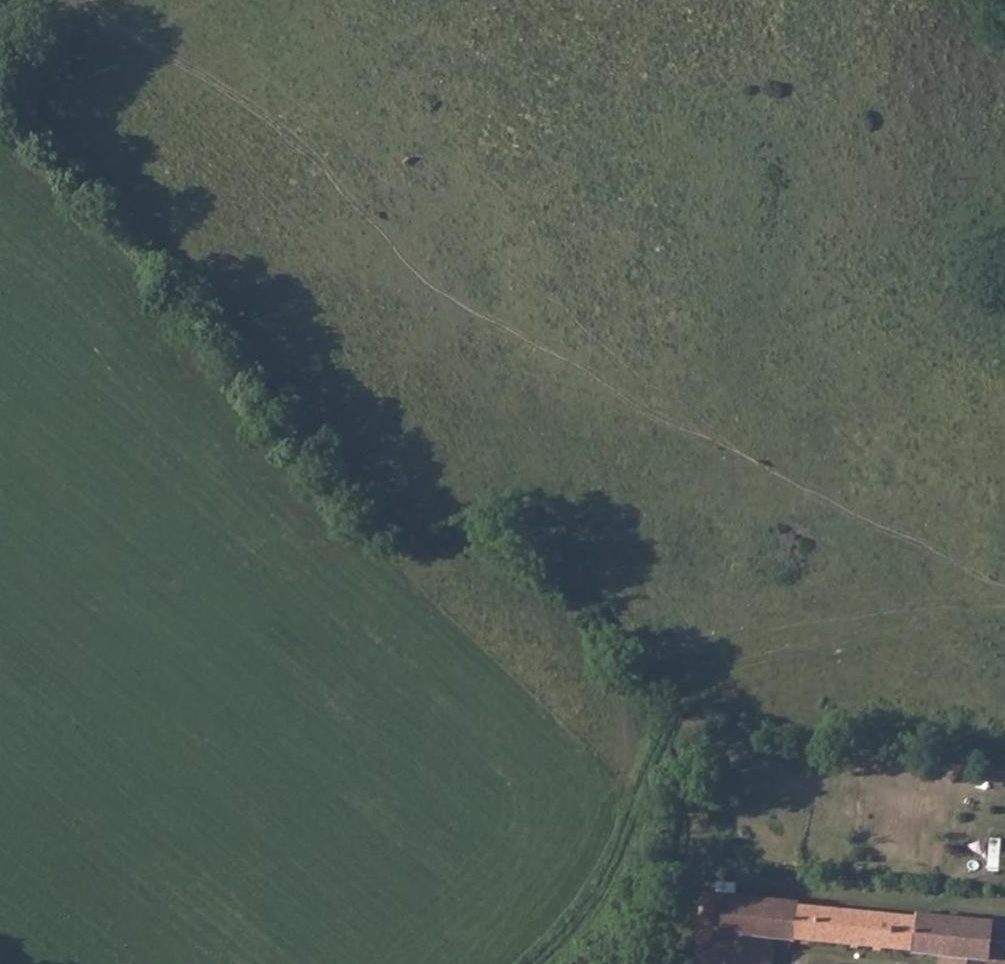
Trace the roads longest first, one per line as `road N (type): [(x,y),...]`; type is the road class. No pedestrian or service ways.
road 1 (track): [(540,963),(599,905),(683,700)]

